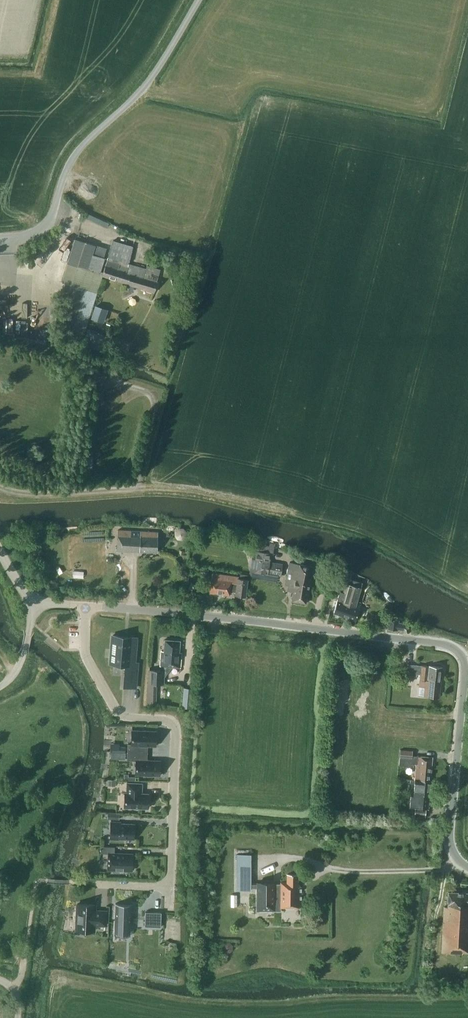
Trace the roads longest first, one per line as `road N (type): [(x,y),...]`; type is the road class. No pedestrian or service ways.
road 1 (tertiary): [(467,867),(450,843),(464,675),(454,649),(86,605)]
road 2 (residential): [(86,605),(86,656),(113,706),(127,718),(174,726),(169,886)]
road 3 (unclassified): [(0,239),(45,229),(77,151),(153,75),(199,0)]
road 4 (track): [(283,511),(135,487)]

